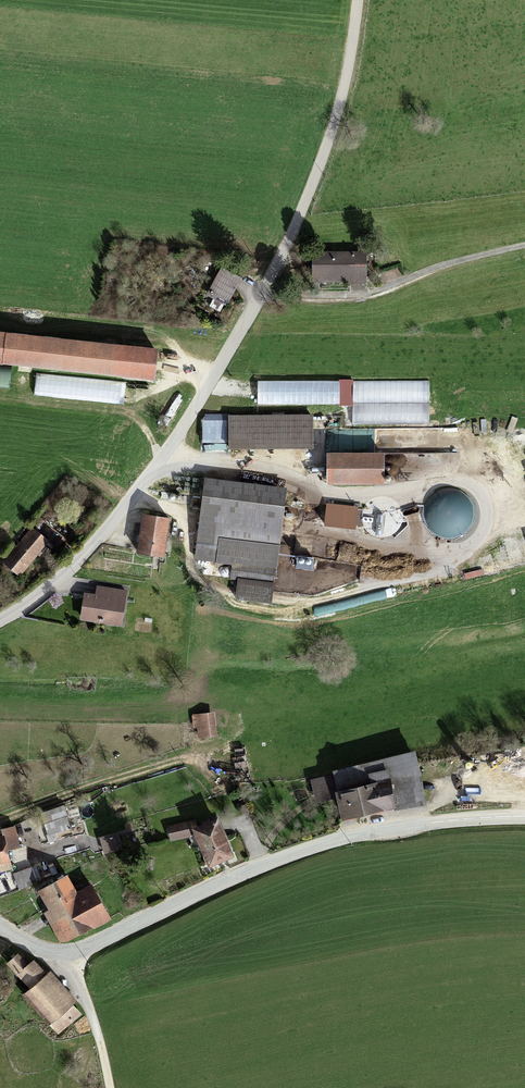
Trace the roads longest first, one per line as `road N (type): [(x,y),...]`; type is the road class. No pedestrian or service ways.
road 1 (tertiary): [(524,817),(339,839),(71,952),(43,950),(0,928)]
road 2 (residential): [(0,619),(71,568),(120,516),(267,283)]
road 3 (track): [(267,283),(305,297),(360,298),(458,263),(524,249)]
road 4 (track): [(186,758),(0,819)]
road 5 (track): [(71,952),(111,1087)]

